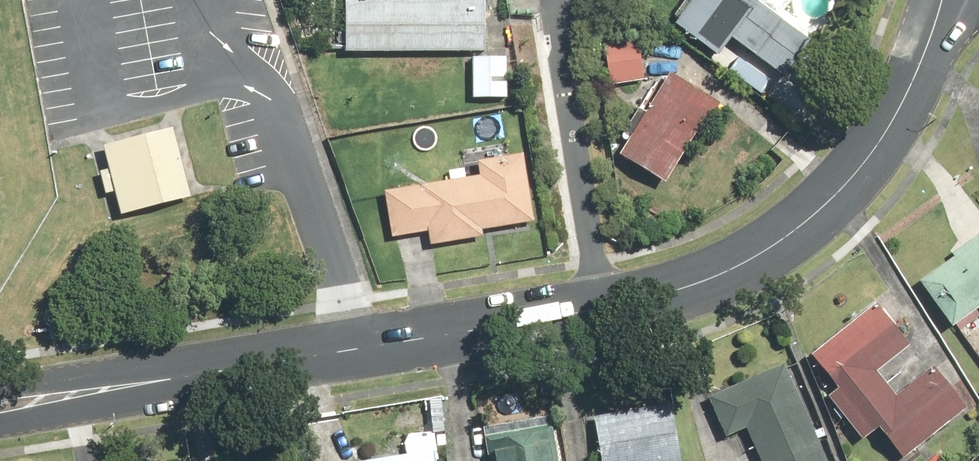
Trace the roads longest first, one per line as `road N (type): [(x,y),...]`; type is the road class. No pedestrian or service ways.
road 1 (tertiary): [(0,409),(673,295),(760,254),(863,168),(904,103),(942,0)]

